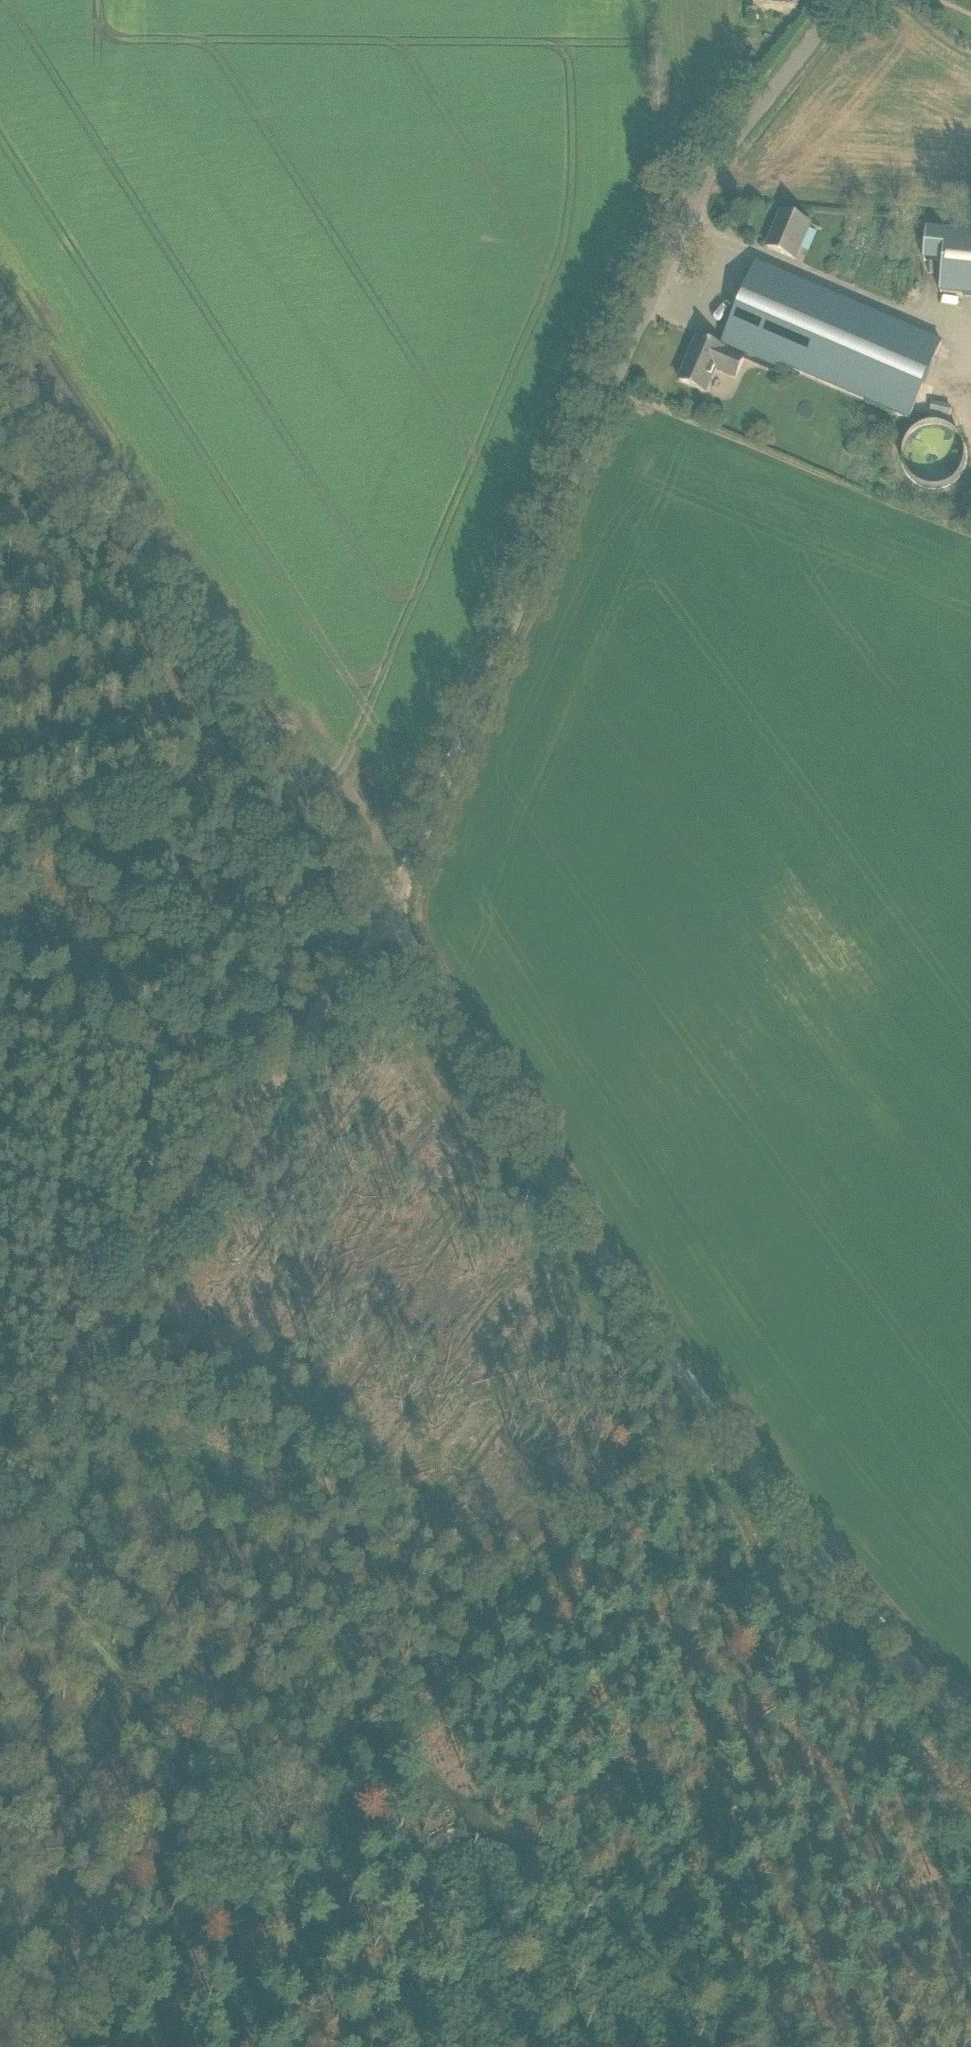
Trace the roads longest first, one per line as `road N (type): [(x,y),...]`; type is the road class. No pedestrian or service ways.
road 1 (unclassified): [(970,1731),(811,1547),(715,1418),(391,916),(738,162),(854,0)]
road 2 (track): [(0,1483),(254,1100),(391,916),(283,784),(0,329)]
road 3 (track): [(689,1436),(498,1577),(86,2019),(84,2046)]
road 4 (track): [(0,848),(283,784)]

